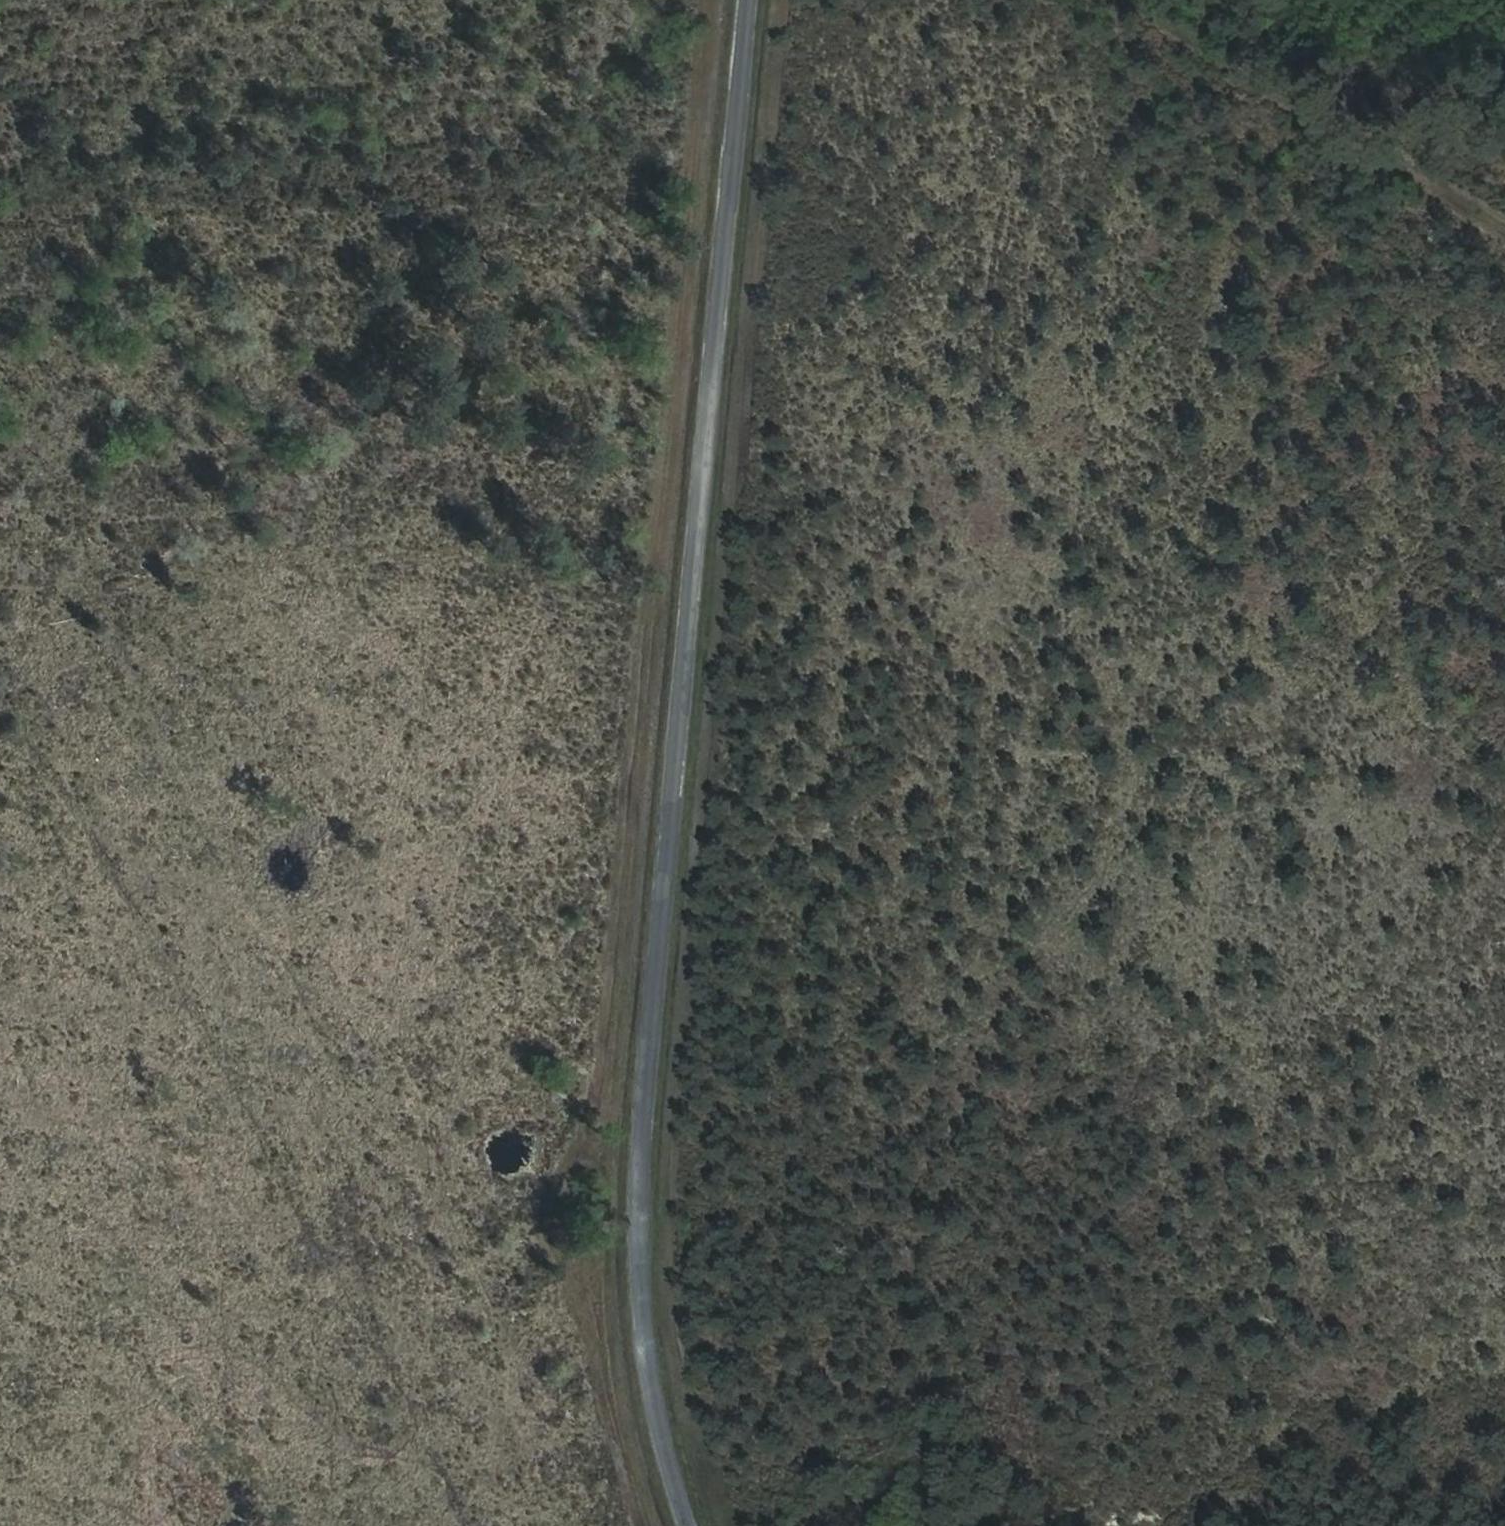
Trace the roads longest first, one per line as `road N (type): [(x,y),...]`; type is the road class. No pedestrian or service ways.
road 1 (residential): [(690,1525),(629,1302),(751,0)]

